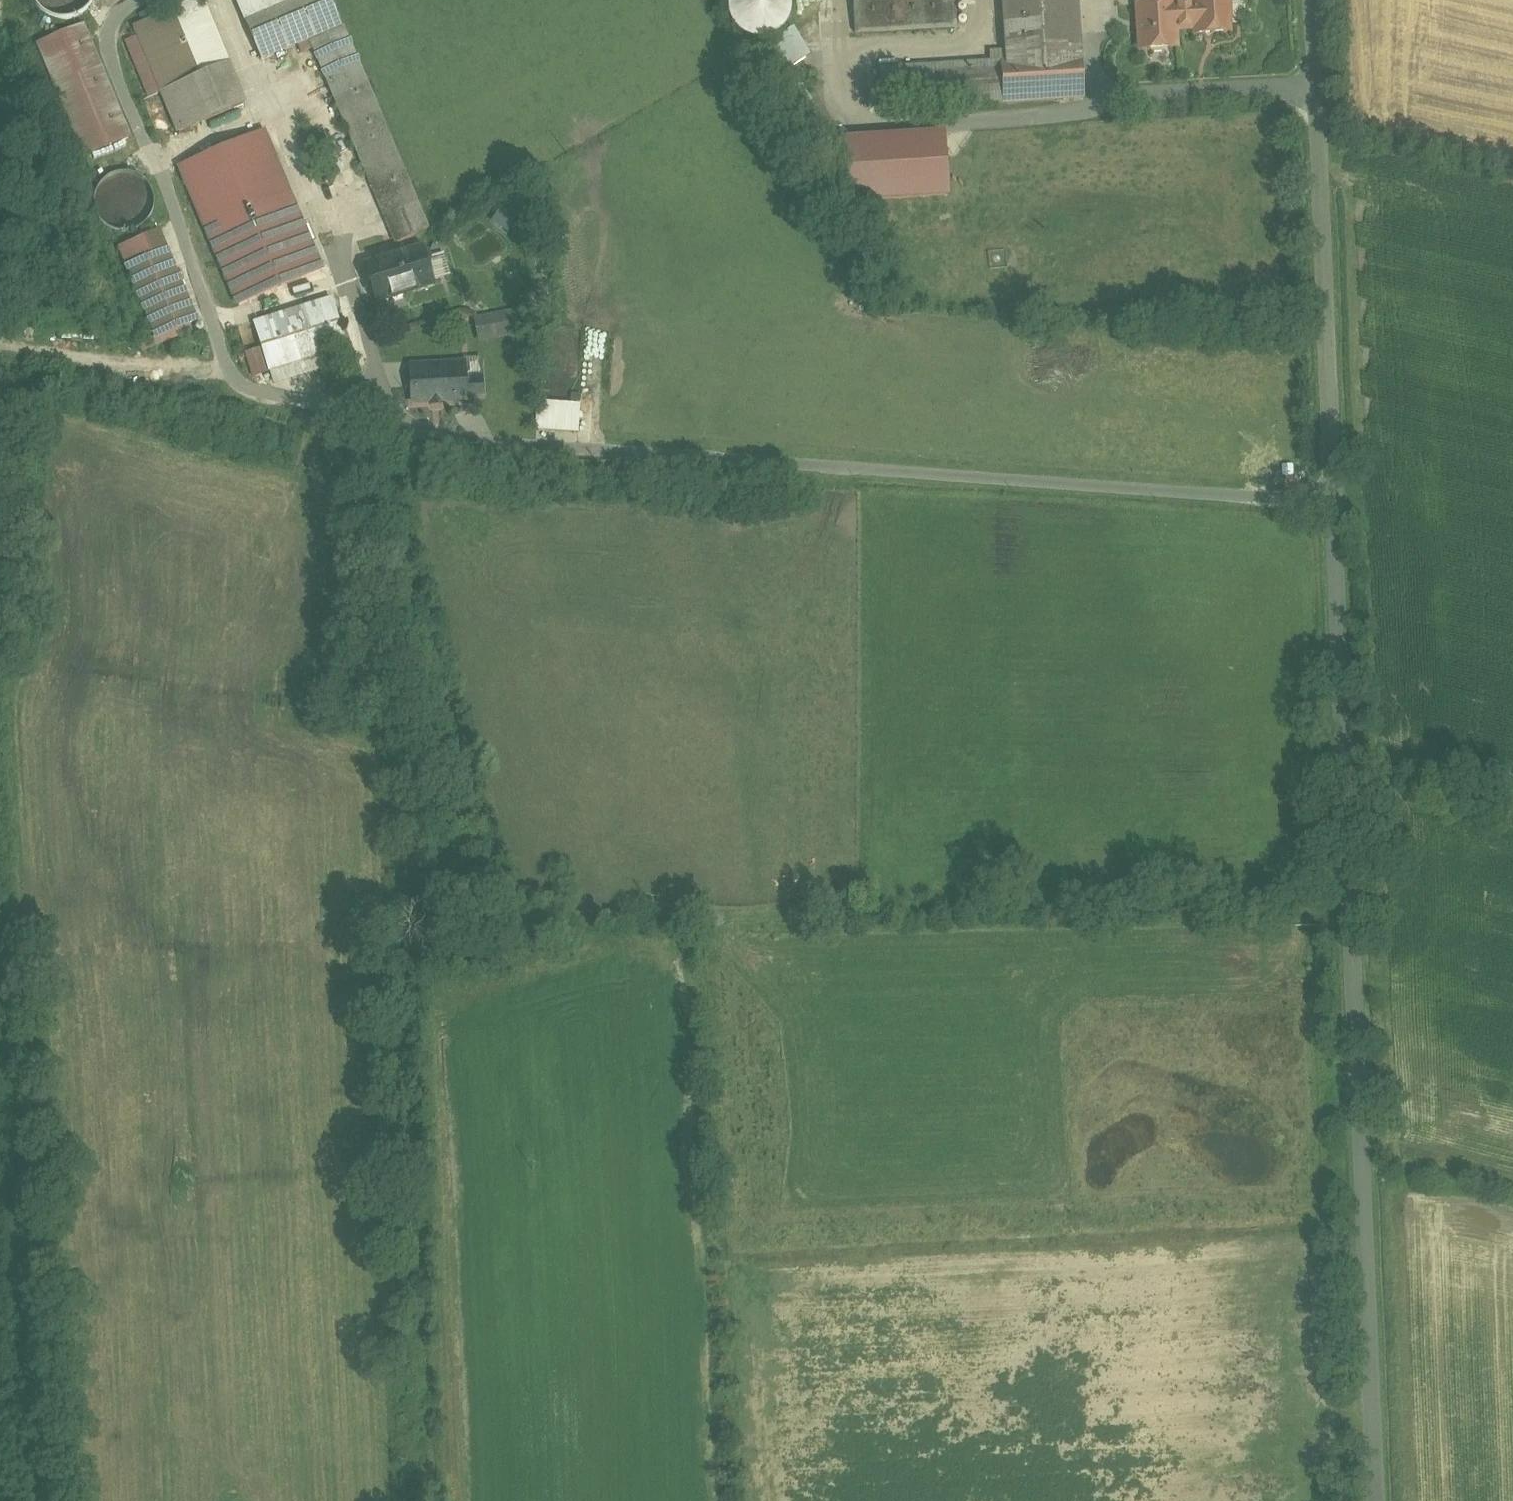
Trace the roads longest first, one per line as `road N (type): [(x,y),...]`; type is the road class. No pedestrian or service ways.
road 1 (unclassified): [(1385,1500),(1314,0)]

